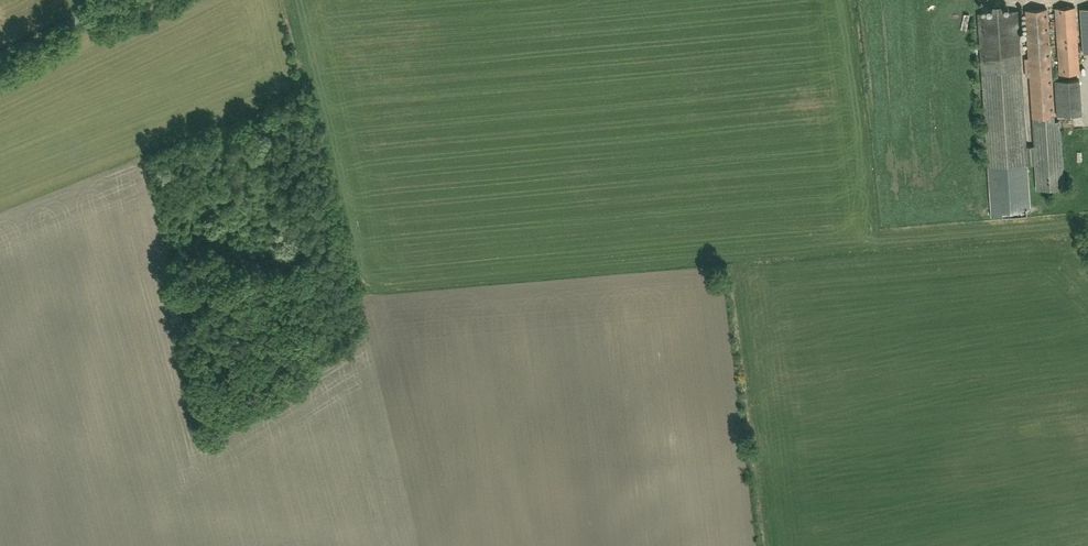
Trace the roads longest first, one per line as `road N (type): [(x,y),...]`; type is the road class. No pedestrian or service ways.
road 1 (unclassified): [(0,57),(118,0)]

